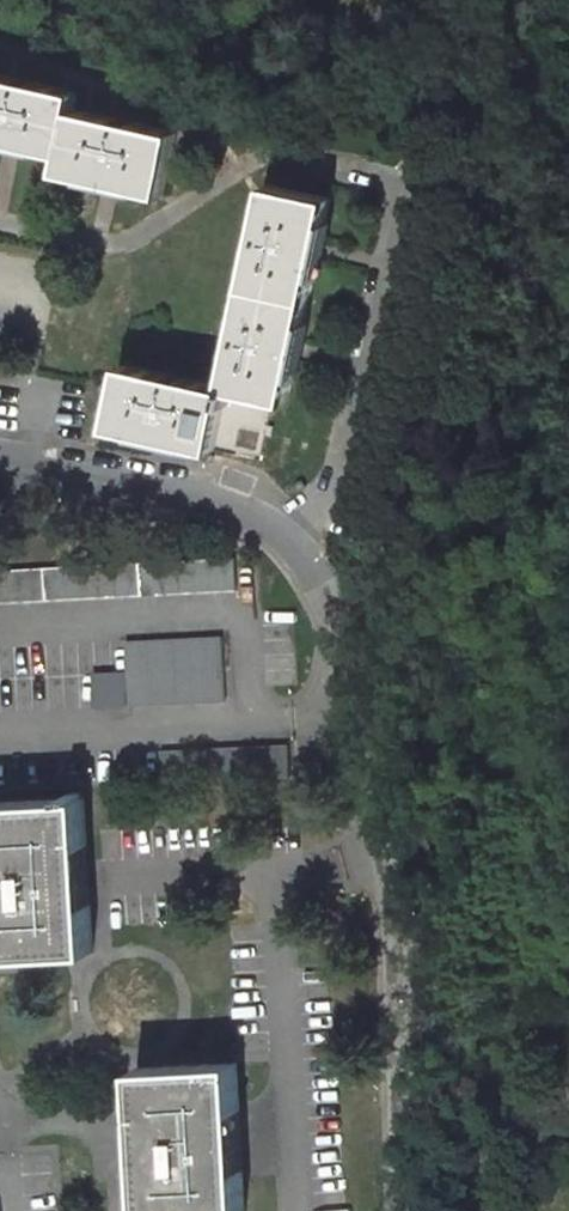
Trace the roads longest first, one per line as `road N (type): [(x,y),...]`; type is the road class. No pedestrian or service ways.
road 1 (residential): [(0,465),(207,497),(284,534),(335,610),(388,885),(396,1210)]

